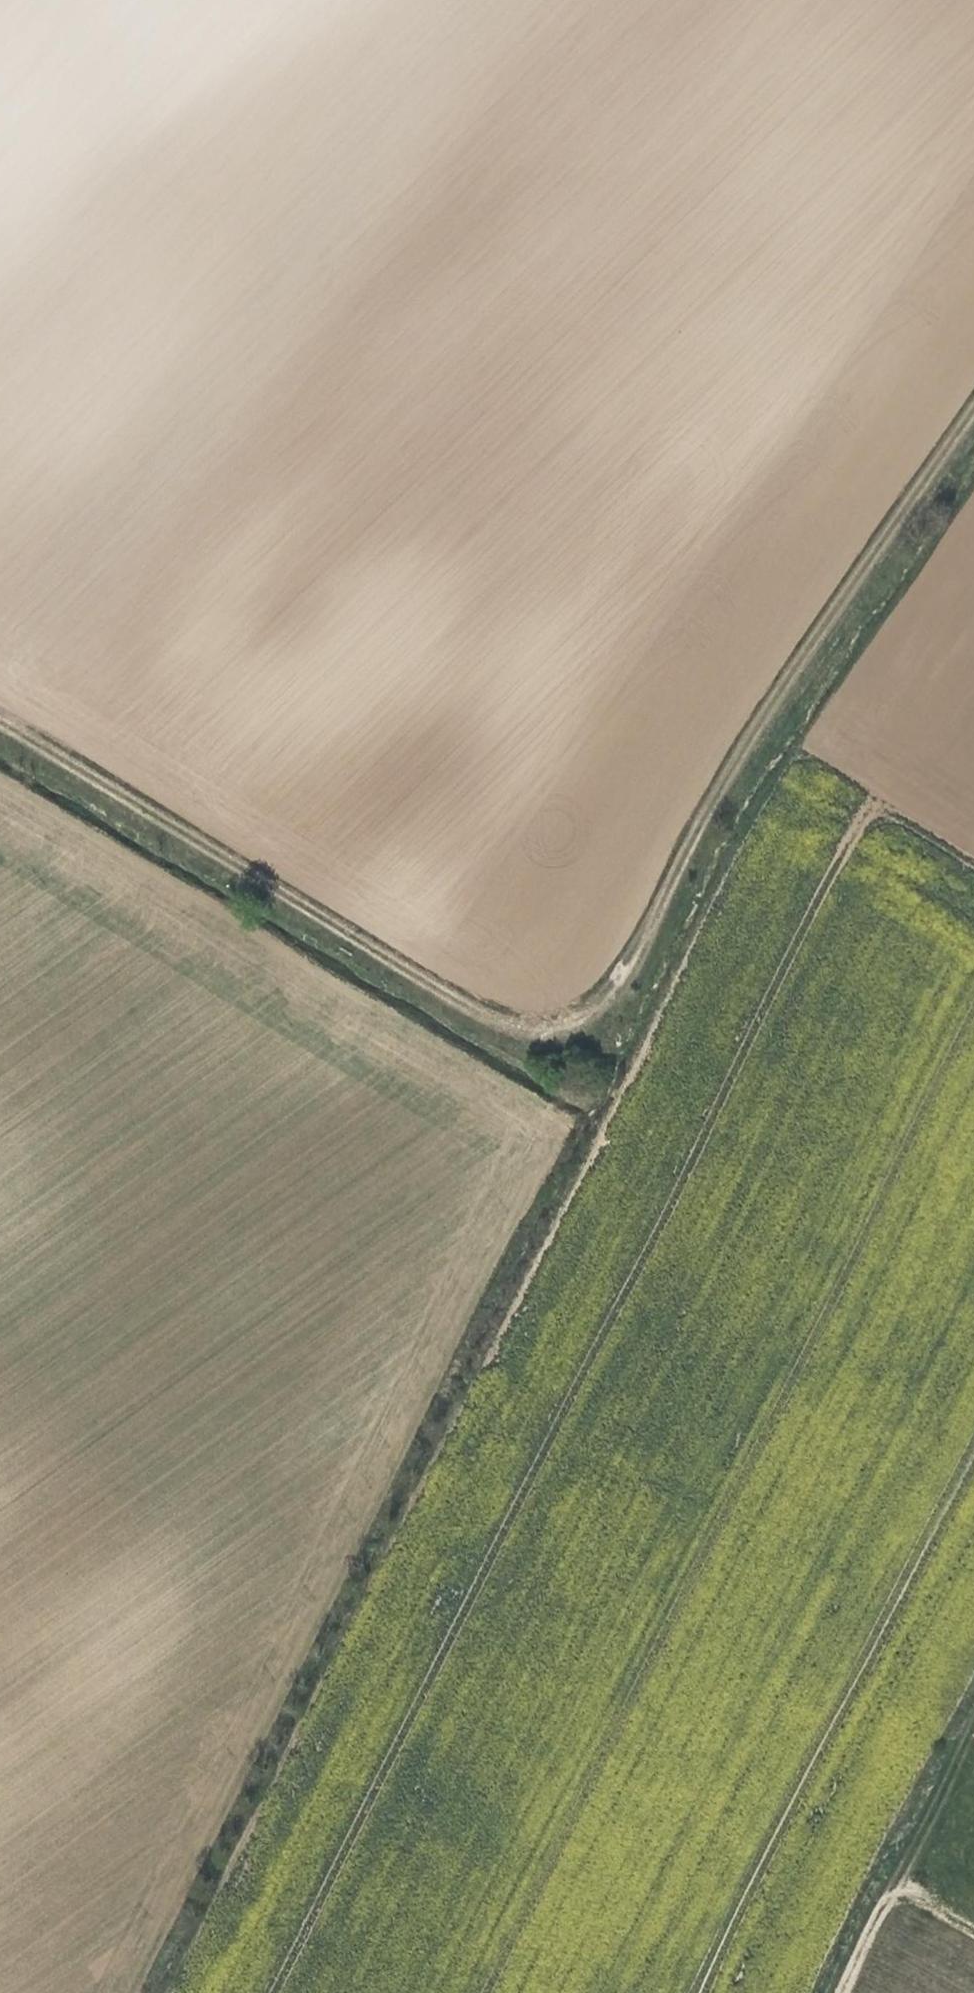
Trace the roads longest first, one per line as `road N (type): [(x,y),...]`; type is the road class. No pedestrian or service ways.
road 1 (track): [(0,728),(512,1026),(574,1025),(621,993),(764,730),(973,424)]
road 2 (track): [(848,1992),(973,1737)]

